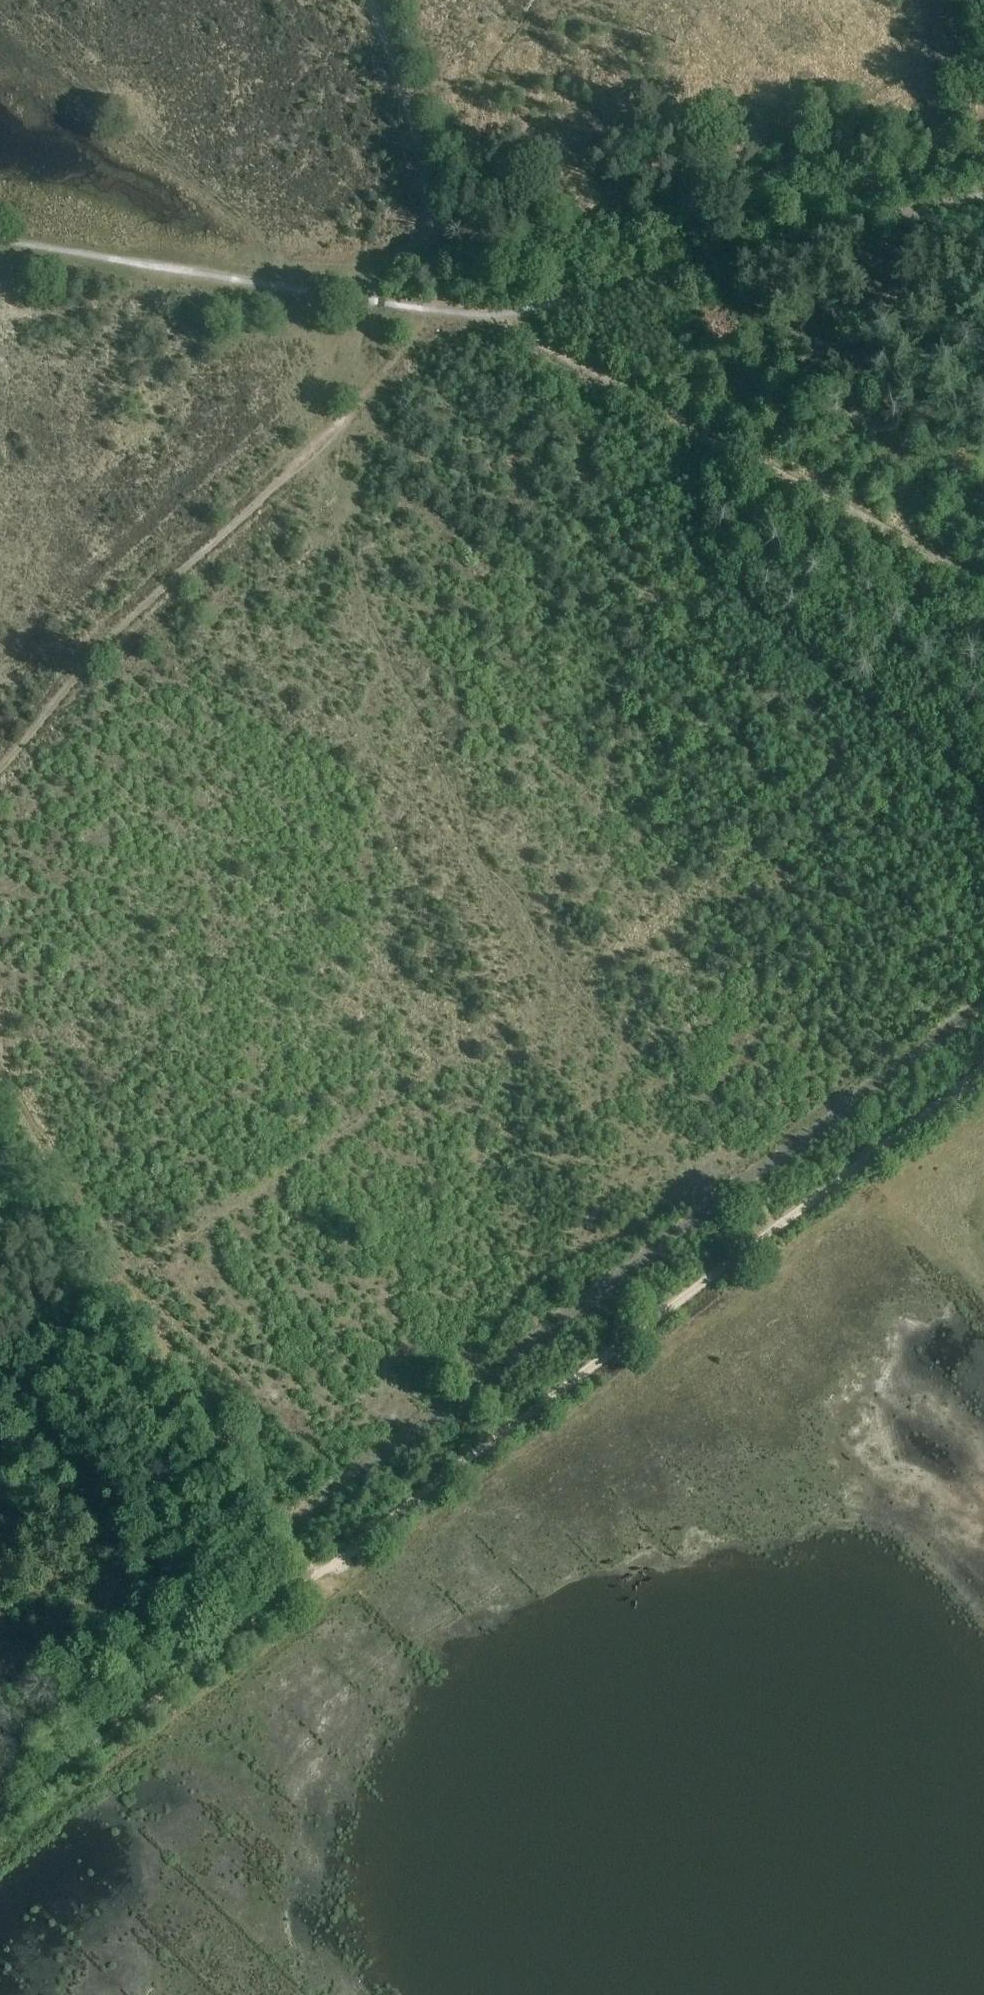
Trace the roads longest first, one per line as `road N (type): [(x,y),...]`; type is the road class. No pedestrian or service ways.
road 1 (track): [(0,1813),(983,1071)]
road 2 (track): [(983,565),(964,569),(442,294),(418,143),(372,0)]

